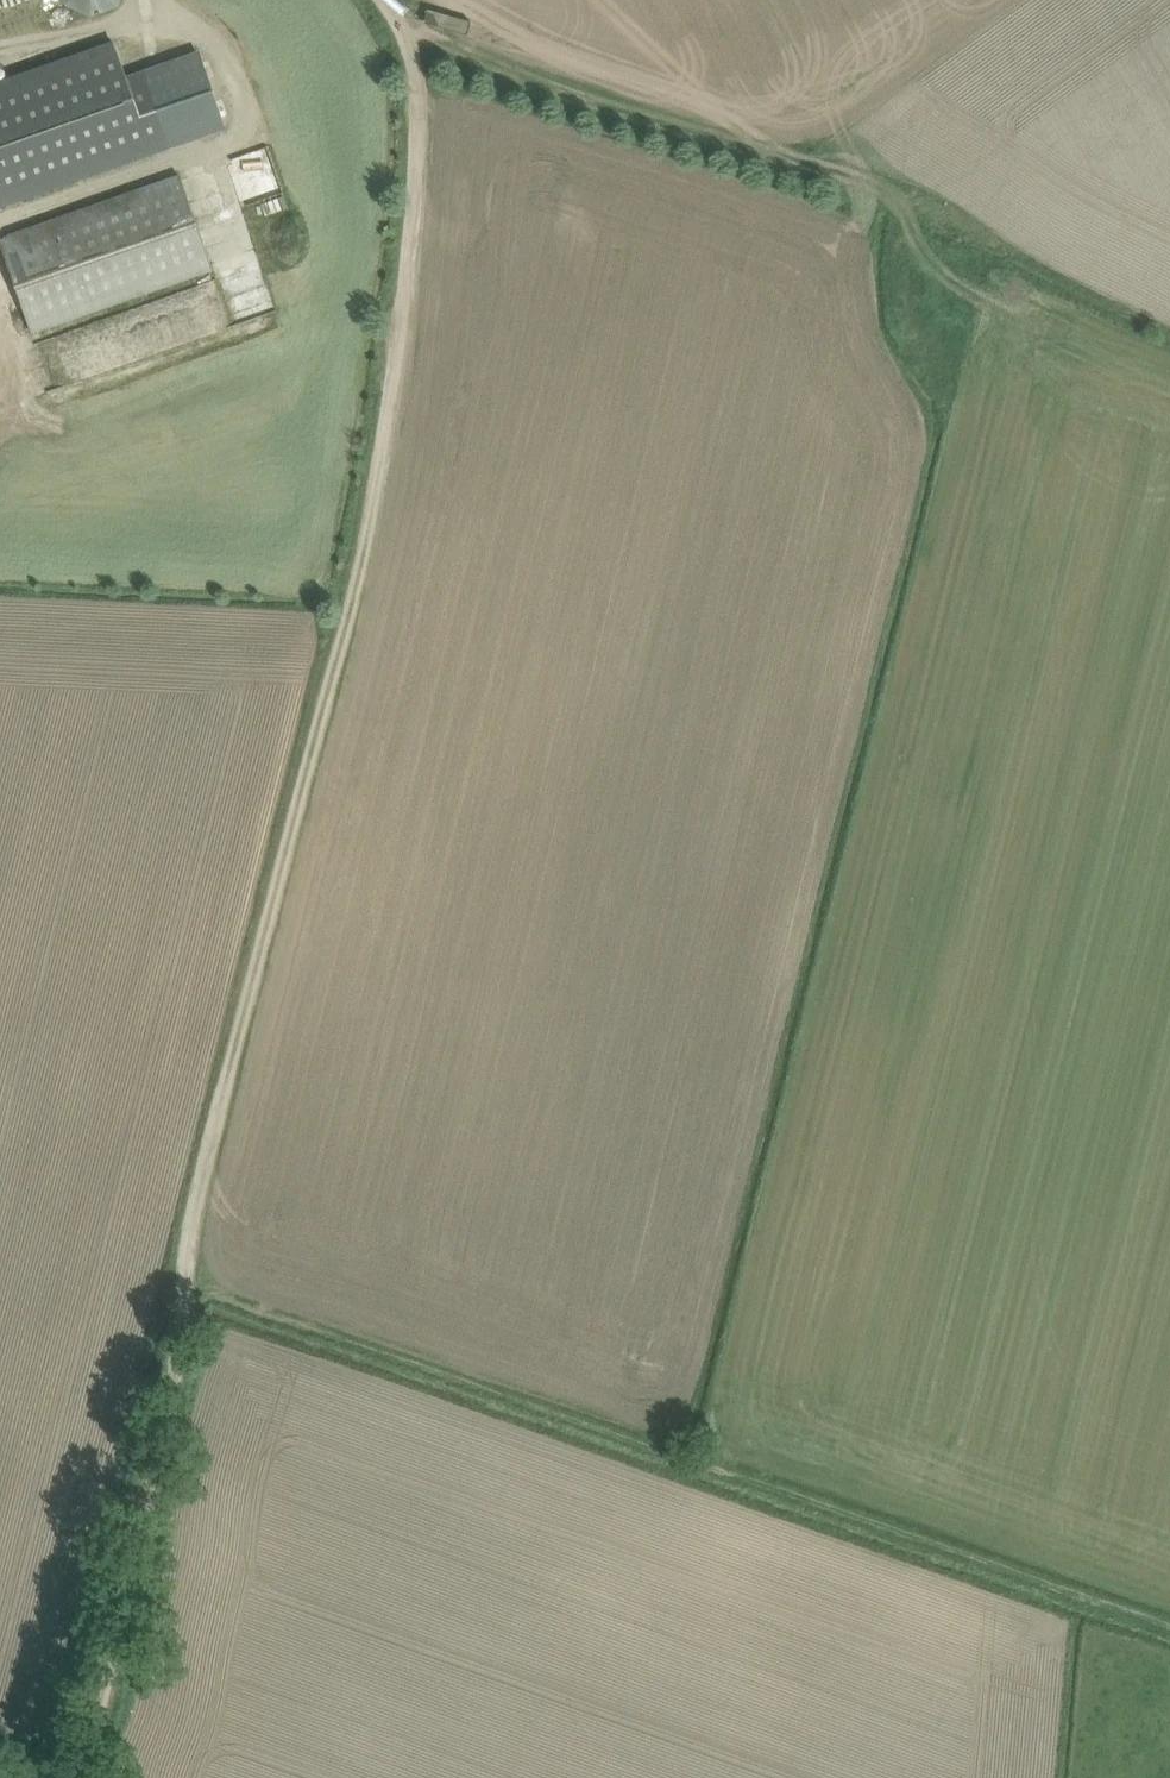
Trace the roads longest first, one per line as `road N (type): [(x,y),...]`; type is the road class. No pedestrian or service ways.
road 1 (track): [(83,1777),(177,1371),(192,1233),(228,1067),(361,524),(424,115),(412,32),(387,0)]
road 2 (track): [(1025,1576),(188,1282)]

